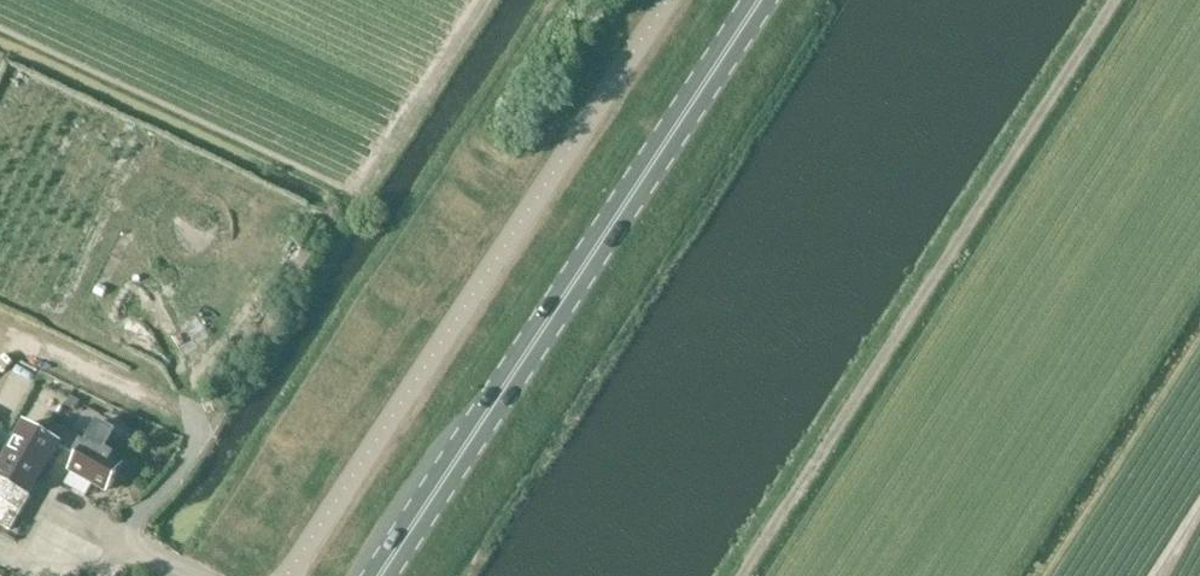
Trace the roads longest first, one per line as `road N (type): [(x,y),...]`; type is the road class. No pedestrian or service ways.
road 1 (unclassified): [(668,0),(287,575)]
road 2 (primary): [(381,575),(760,0)]
road 3 (track): [(736,575),(1109,0)]

